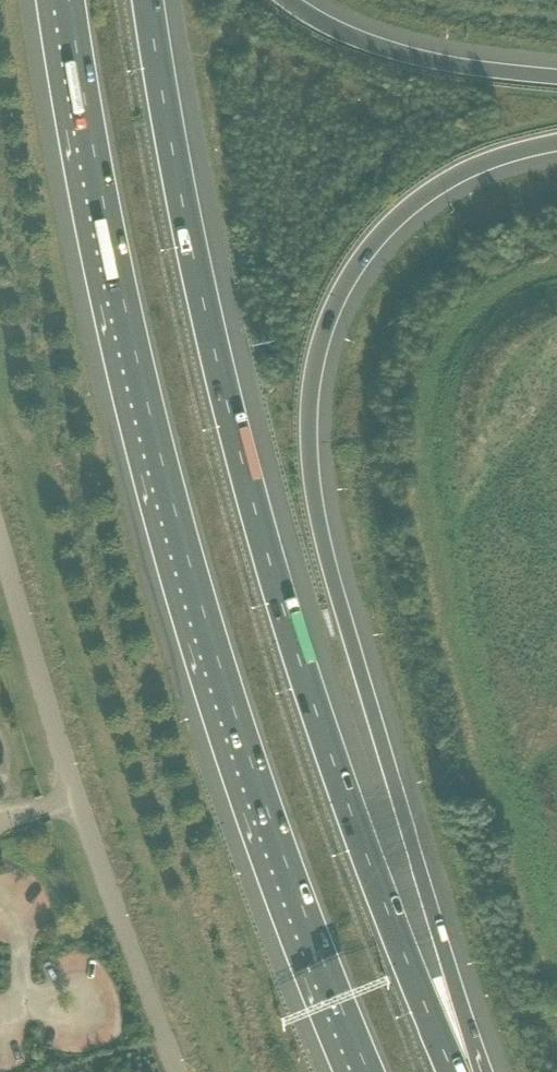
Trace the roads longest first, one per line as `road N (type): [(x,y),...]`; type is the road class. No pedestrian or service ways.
road 1 (motorway): [(462,1071),(393,916),(272,559),(207,305),(149,0)]
road 2 (motorway): [(63,0),(93,190),(167,498),(316,962),(362,1071)]
road 3 (motorway): [(471,1071),(325,552),(312,411),(323,337),(389,226),(474,166),(556,143)]
road 4 (unclassified): [(179,1071),(75,795),(0,551)]
road 5 (motorway): [(556,78),(362,43),(291,0)]

